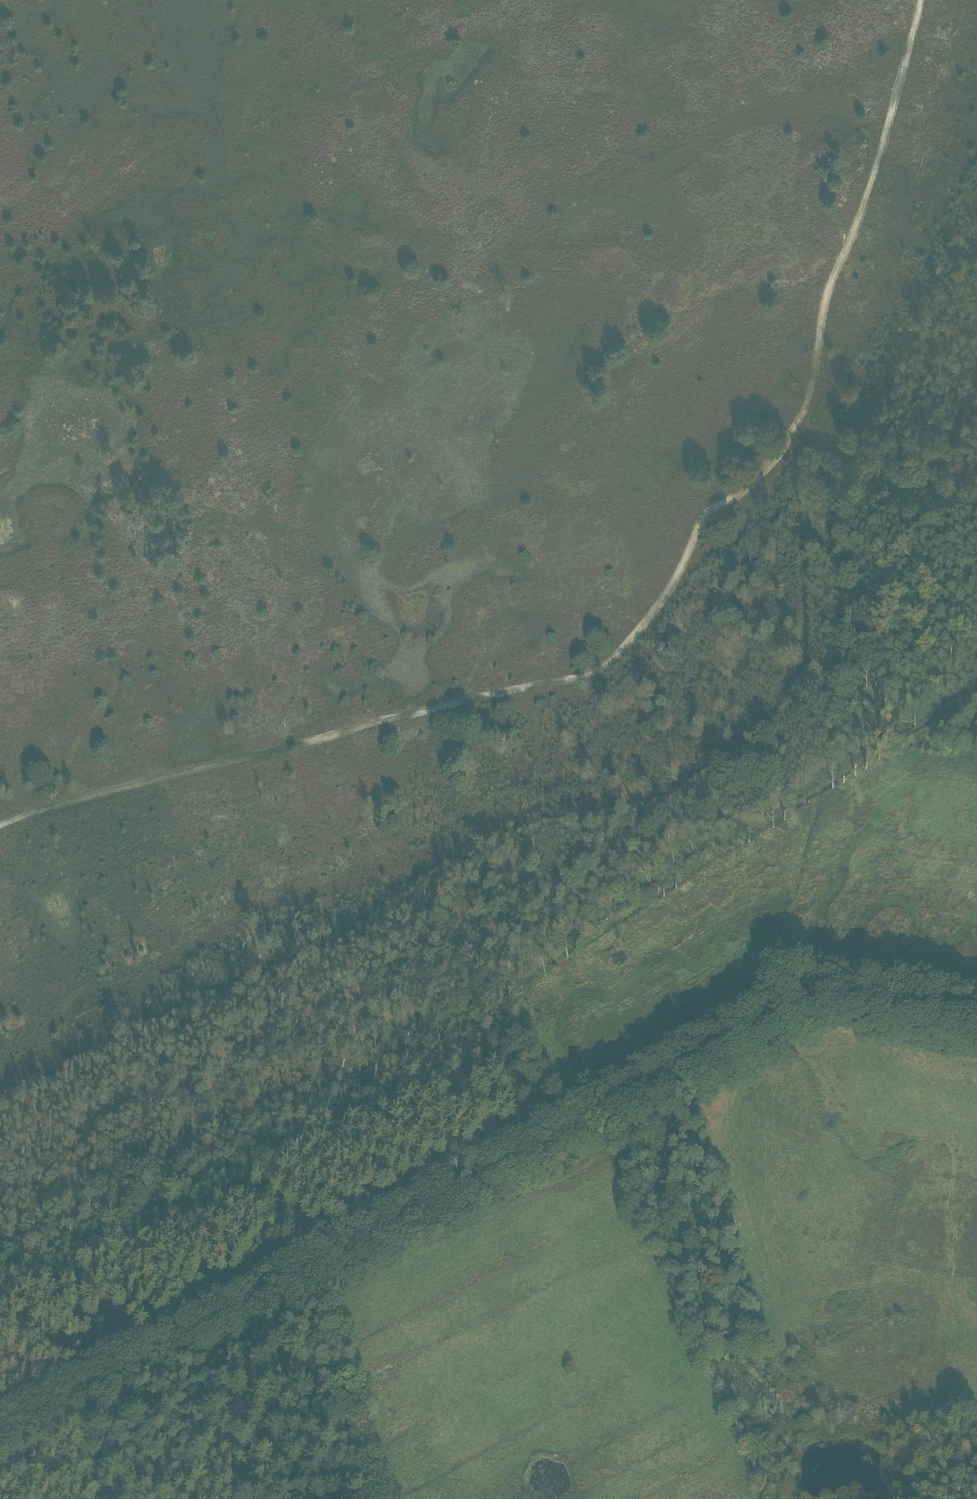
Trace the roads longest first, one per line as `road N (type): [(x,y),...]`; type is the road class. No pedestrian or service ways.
road 1 (track): [(0,1441),(809,1006),(837,1001),(976,1017)]
road 2 (track): [(363,1498),(300,1282)]

